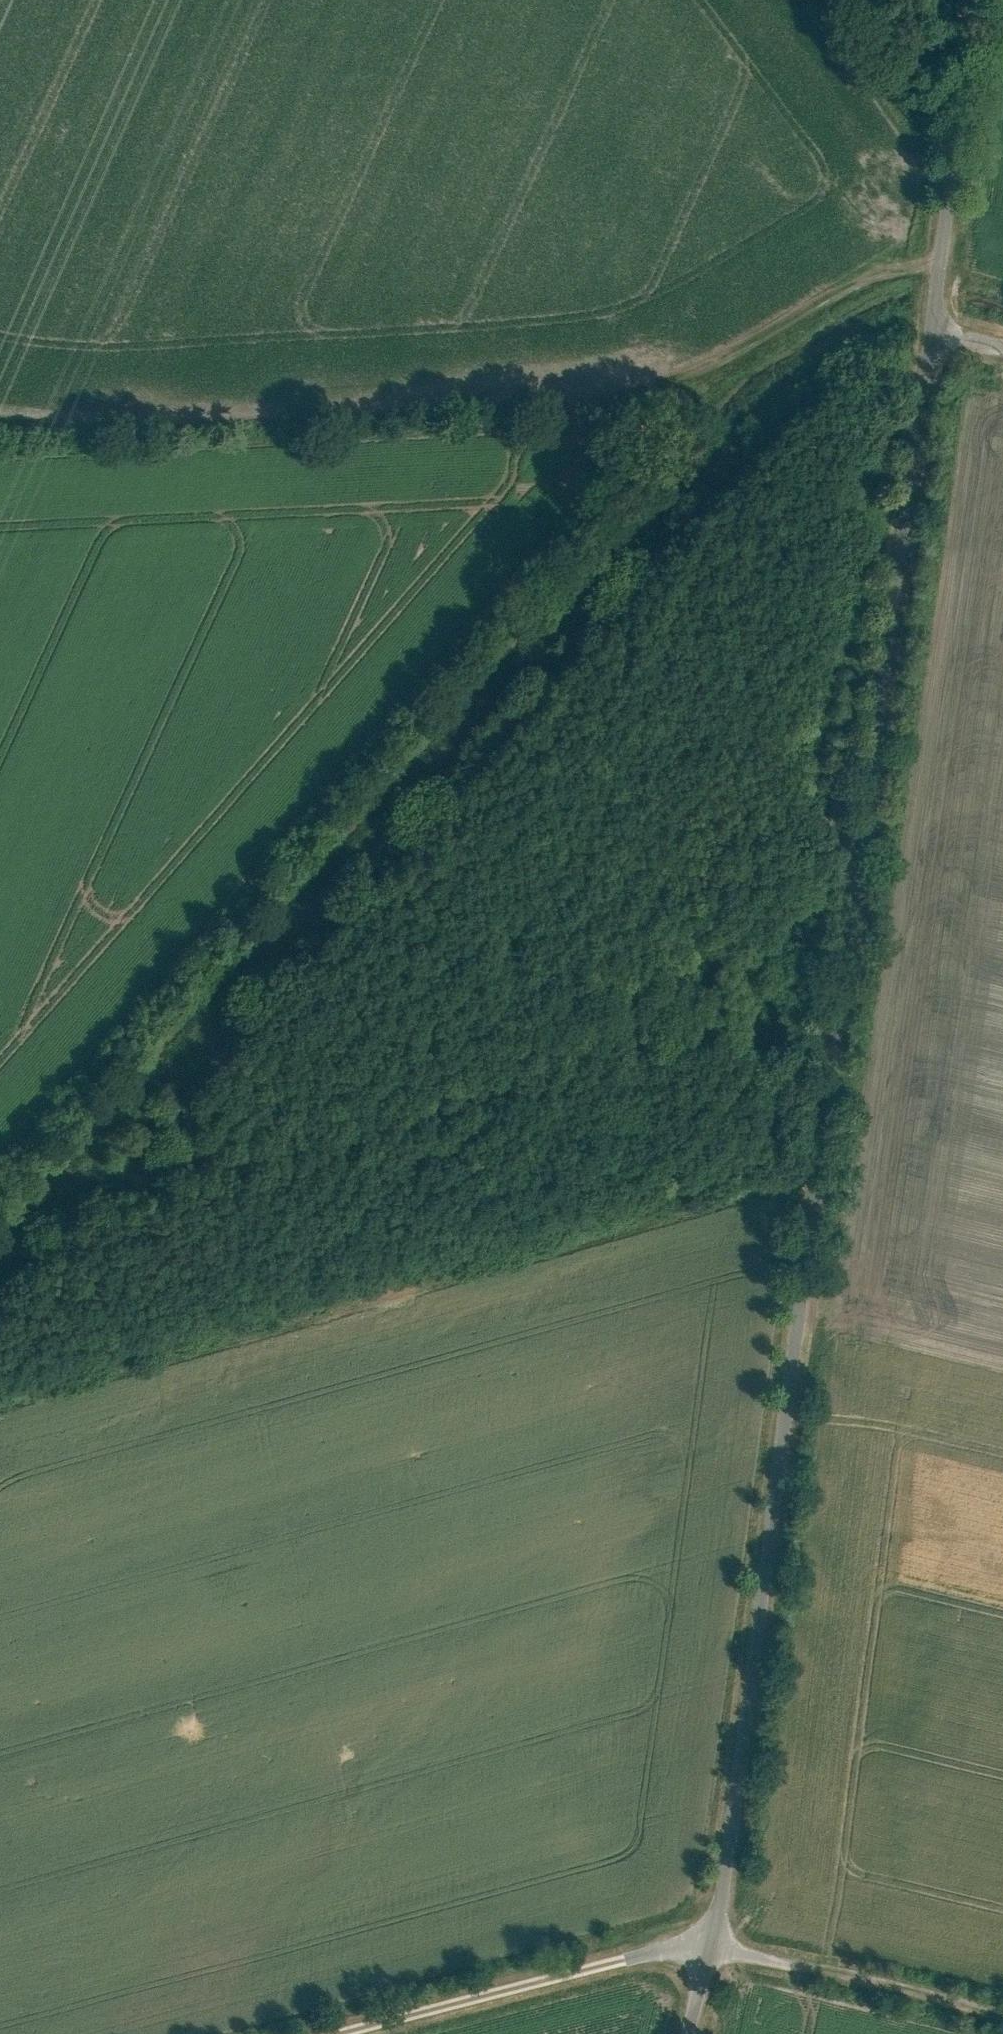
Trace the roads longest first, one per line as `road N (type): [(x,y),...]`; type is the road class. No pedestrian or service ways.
road 1 (unclassified): [(711,1944),(978,0)]
road 2 (unclassified): [(334,2033),(662,1949),(711,1944)]
road 3 (unclassified): [(711,1944),(1002,2015)]

